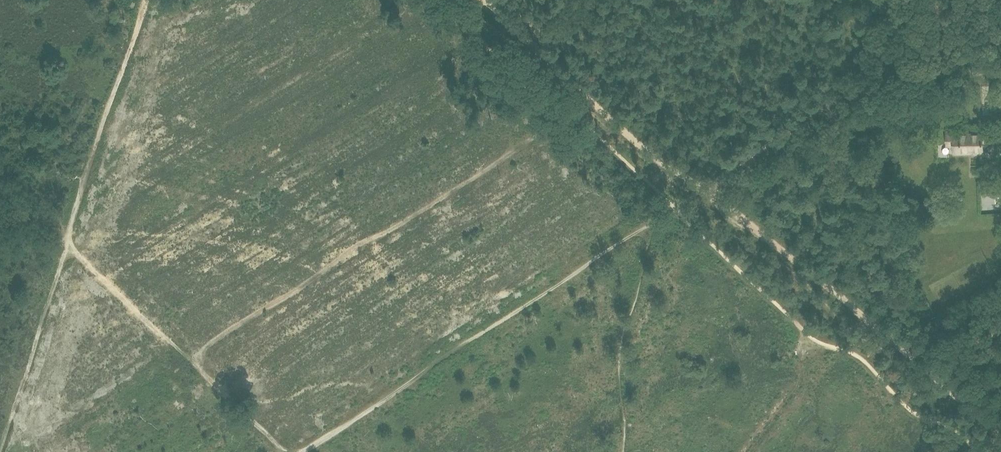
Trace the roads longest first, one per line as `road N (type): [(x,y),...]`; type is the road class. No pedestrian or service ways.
road 1 (track): [(702,190),(1000,434)]
road 2 (track): [(702,190),(866,87),(1000,71)]
road 3 (track): [(587,96),(702,190)]
road 4 (track): [(483,0),(587,96)]

